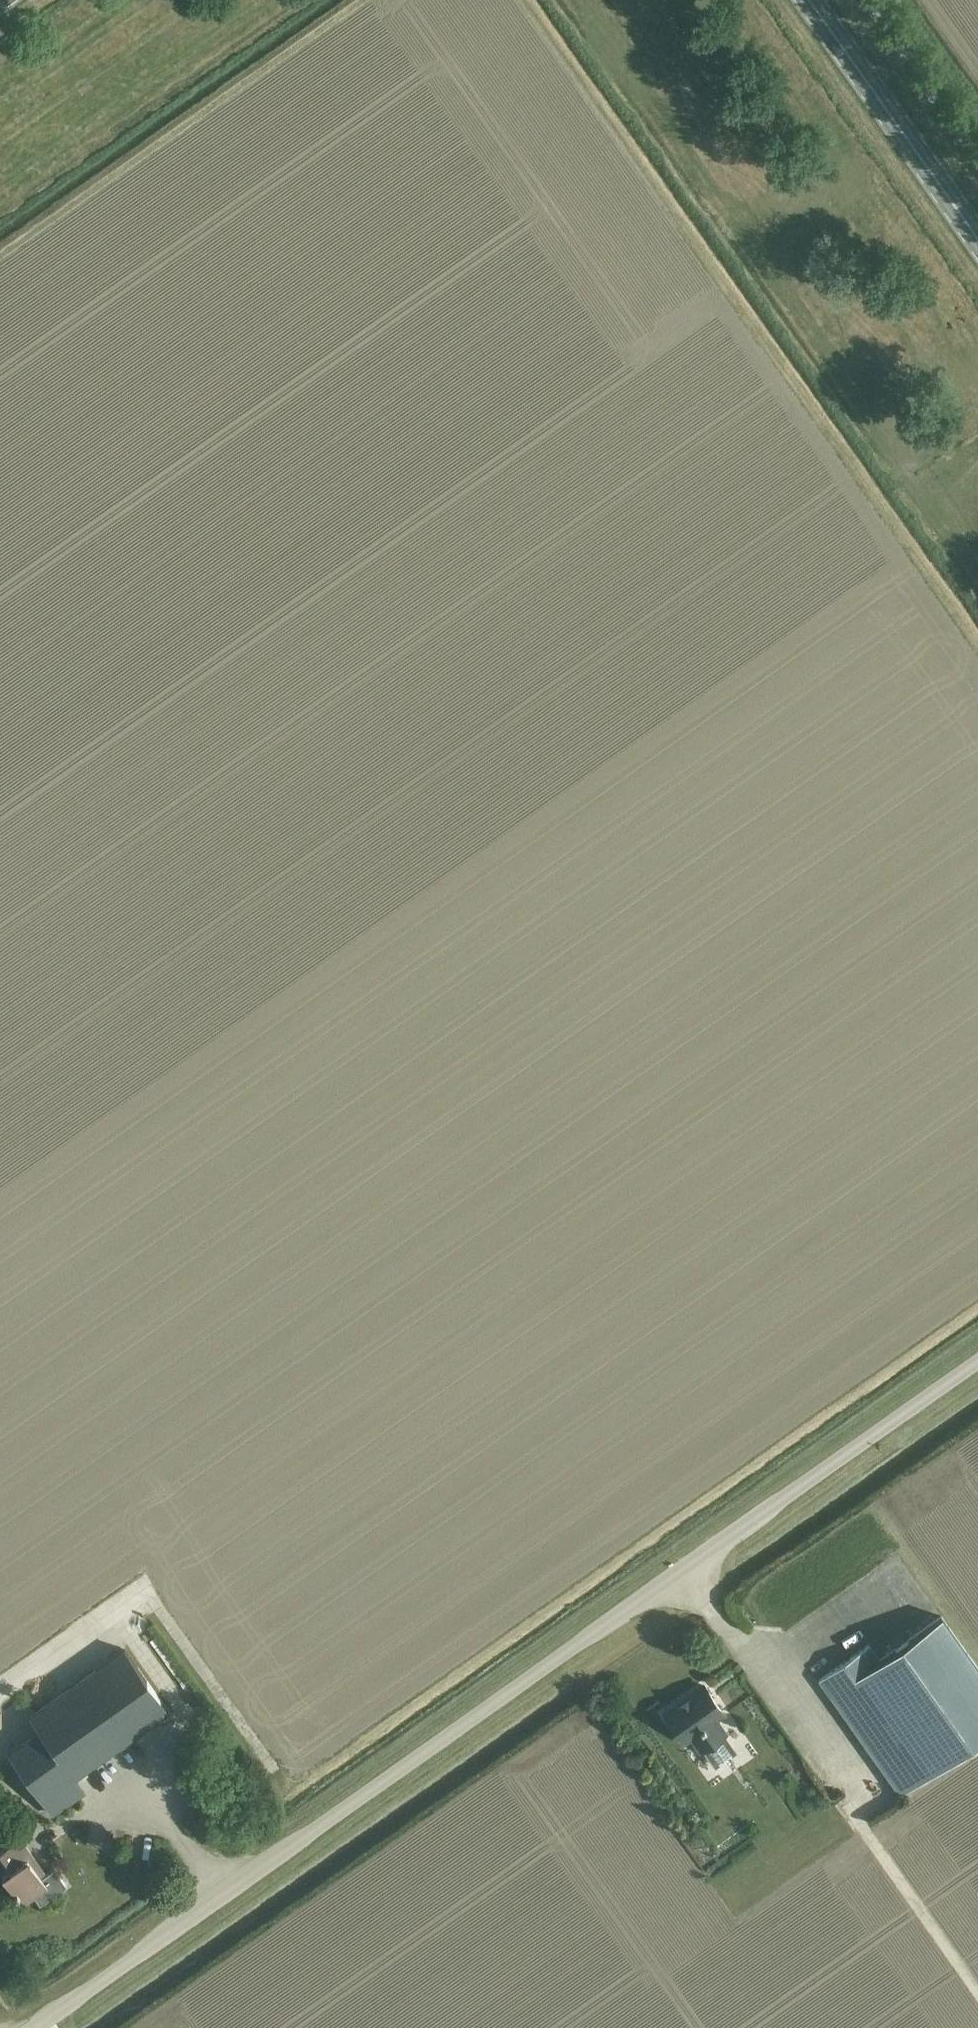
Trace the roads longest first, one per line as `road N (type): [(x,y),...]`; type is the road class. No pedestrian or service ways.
road 1 (unclassified): [(977,1365),(35,2027)]
road 2 (secondary): [(977,235),(808,0)]

